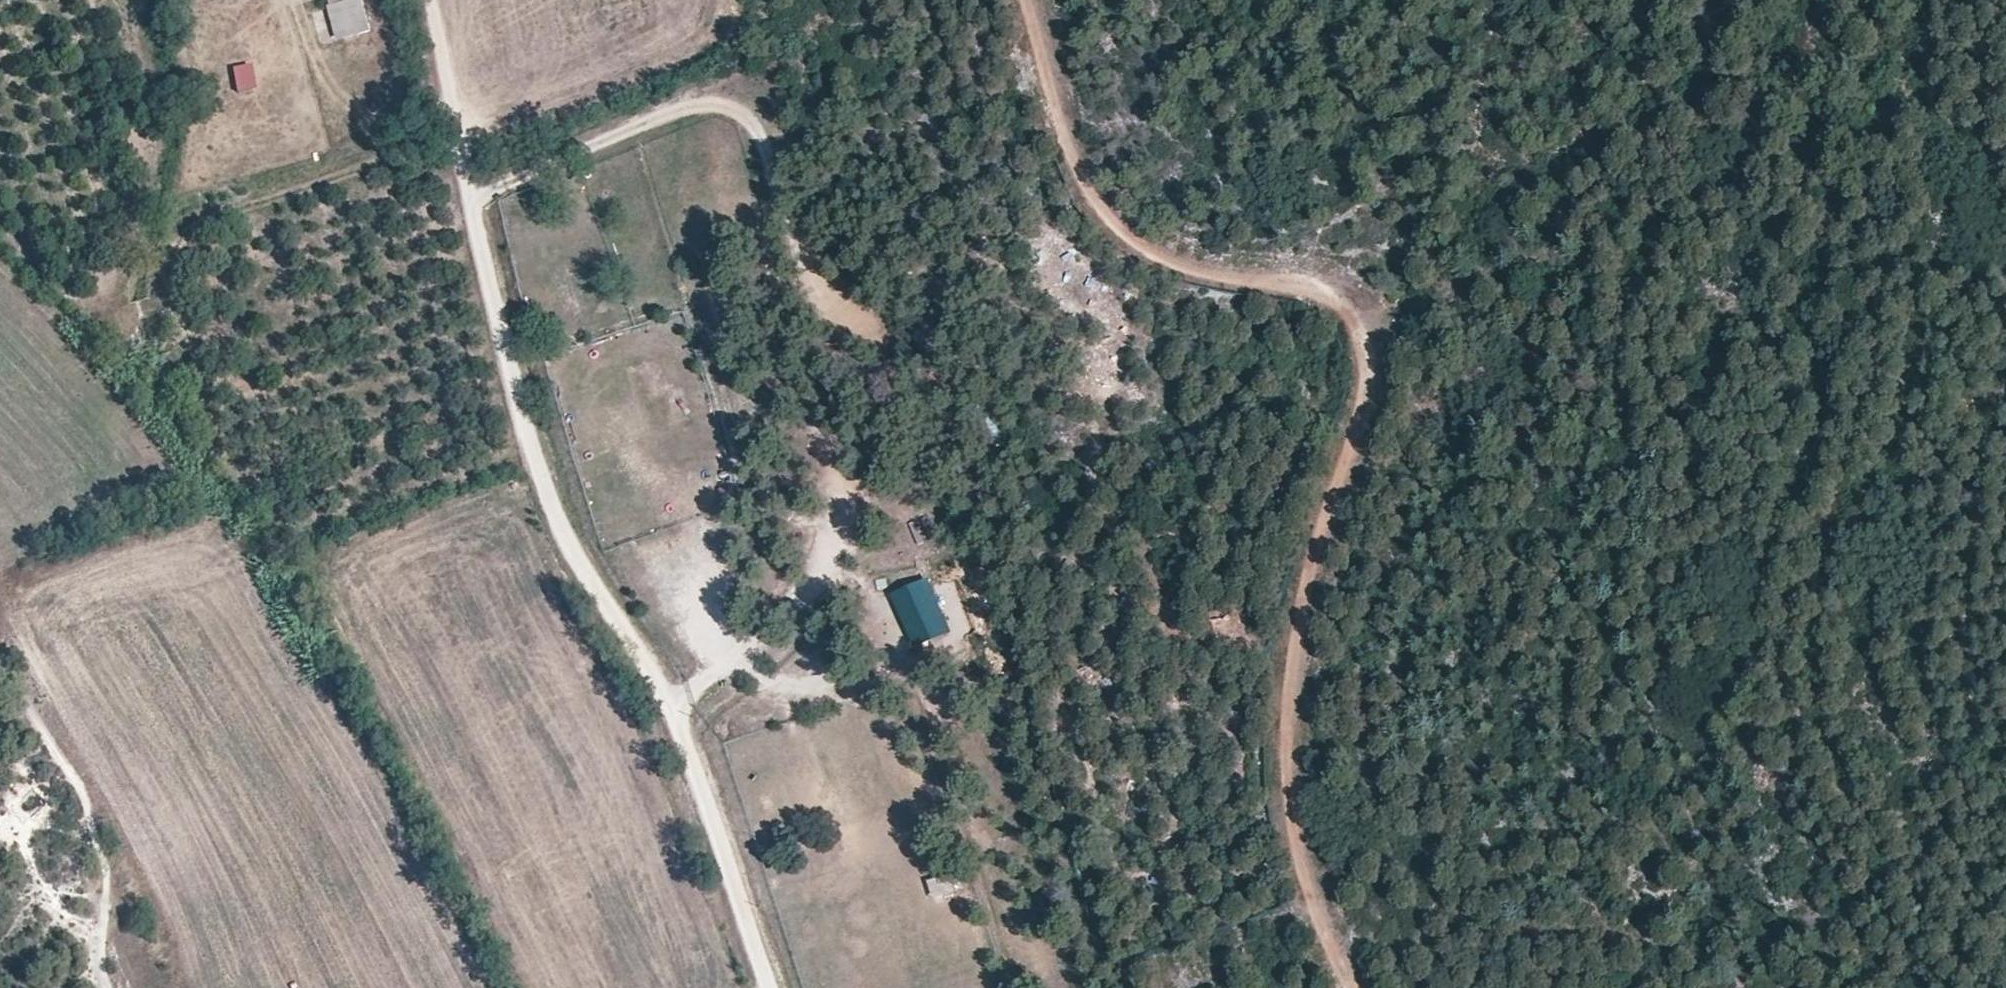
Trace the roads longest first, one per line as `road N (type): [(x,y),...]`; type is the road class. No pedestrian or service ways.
road 1 (track): [(1033,0),(1088,195),(1126,239),(1182,267),(1307,285),(1338,298),(1355,323),(1368,372),(1290,637),(1285,766),(1302,889),(1362,987)]
road 2 (track): [(765,987),(670,685),(537,479),(468,201),(462,126),(423,0)]
road 3 (track): [(468,201),(688,106),(735,113),(764,138),(834,324)]
road 4 (track): [(0,661),(74,783),(98,846),(108,882),(100,940),(107,987)]

